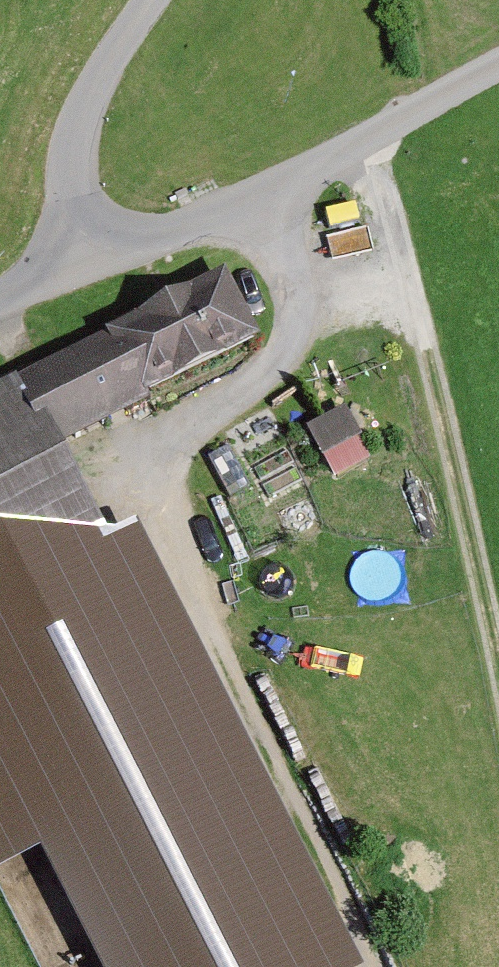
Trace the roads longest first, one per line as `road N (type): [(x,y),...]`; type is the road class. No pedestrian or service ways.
road 1 (track): [(369,966),(131,476),(215,413),(292,334),(292,279),(258,193)]
road 2 (track): [(498,675),(426,351),(348,150)]
road 3 (unclassified): [(85,262),(258,193),(498,75)]
road 4 (unclassified): [(85,262),(73,175),(85,98),(146,0)]

